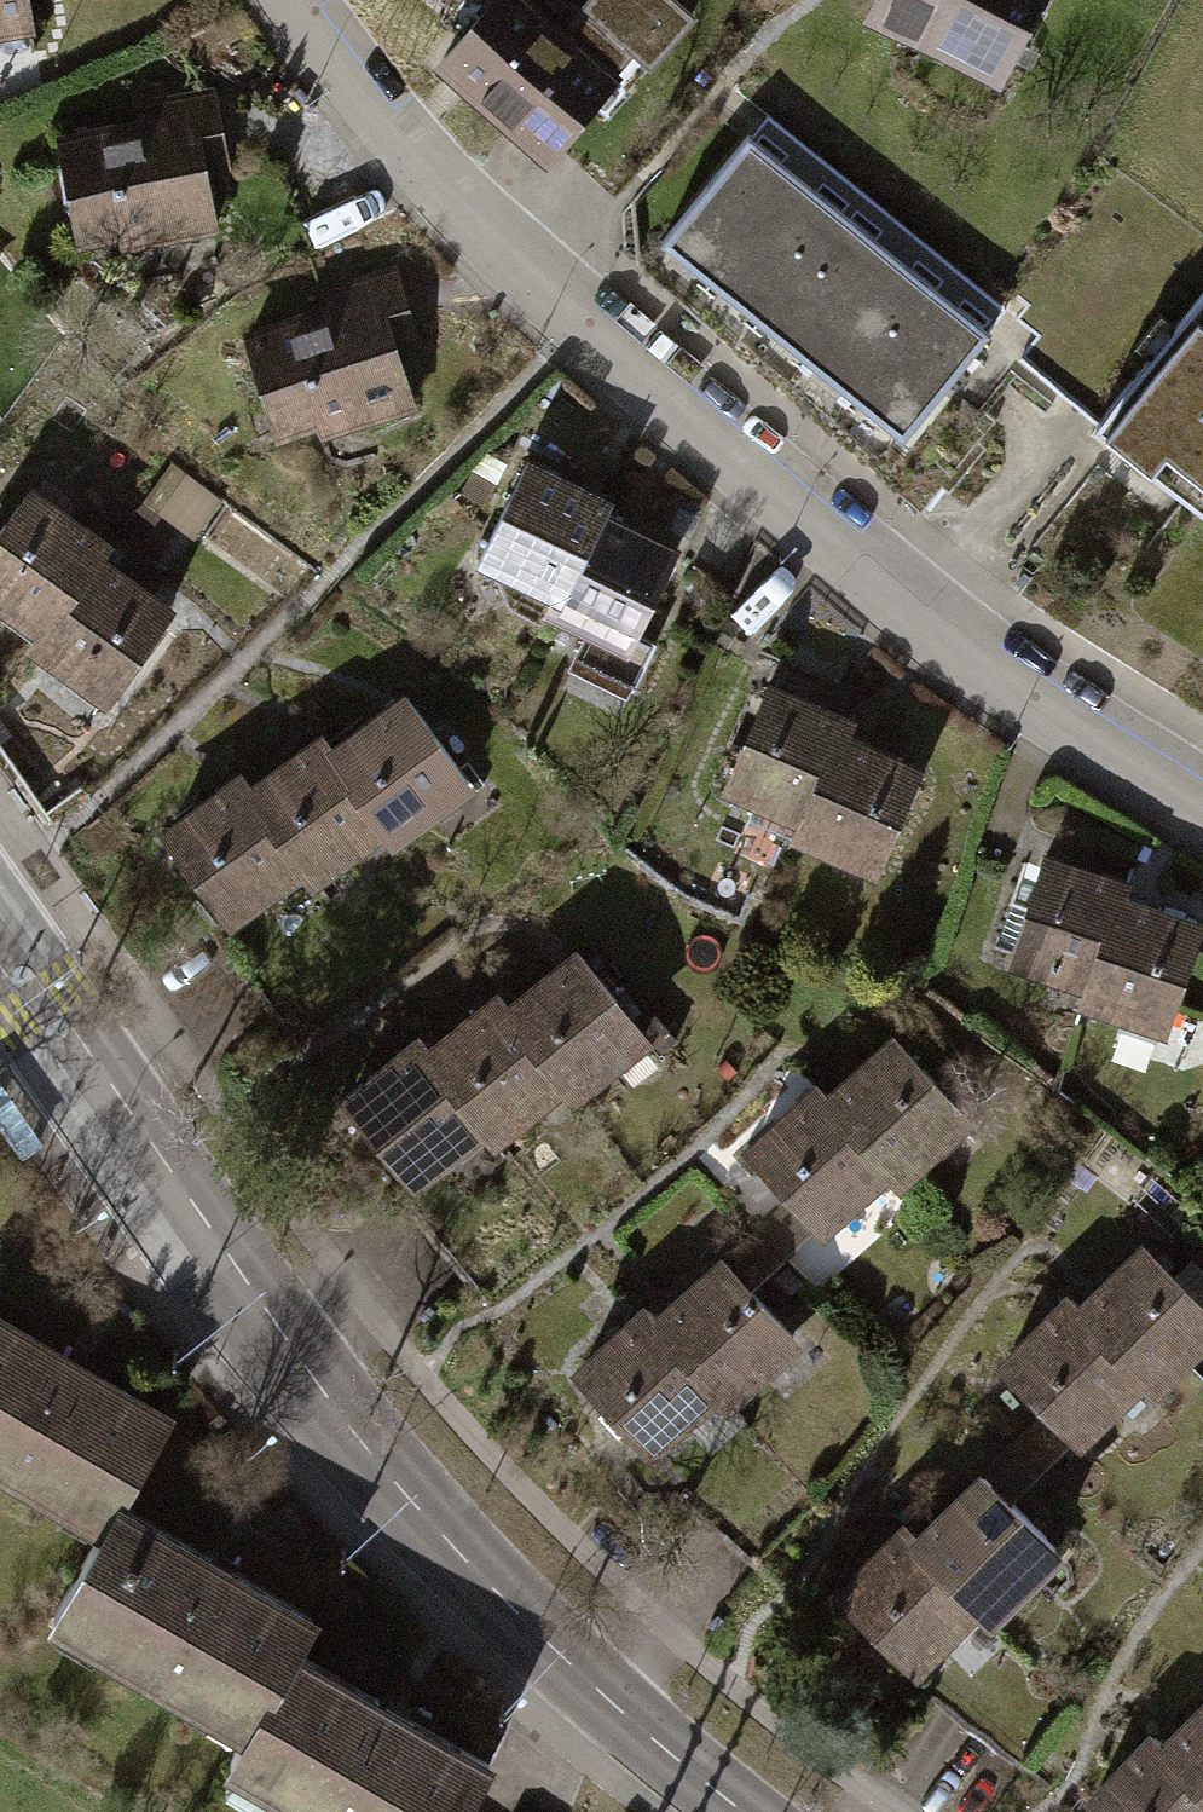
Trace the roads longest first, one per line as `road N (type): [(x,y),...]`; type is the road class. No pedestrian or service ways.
road 1 (residential): [(1202,807),(914,621),(722,456),(502,260),(286,0)]
road 2 (tertiary): [(734,1811),(567,1672),(436,1540),(239,1292),(0,963)]

